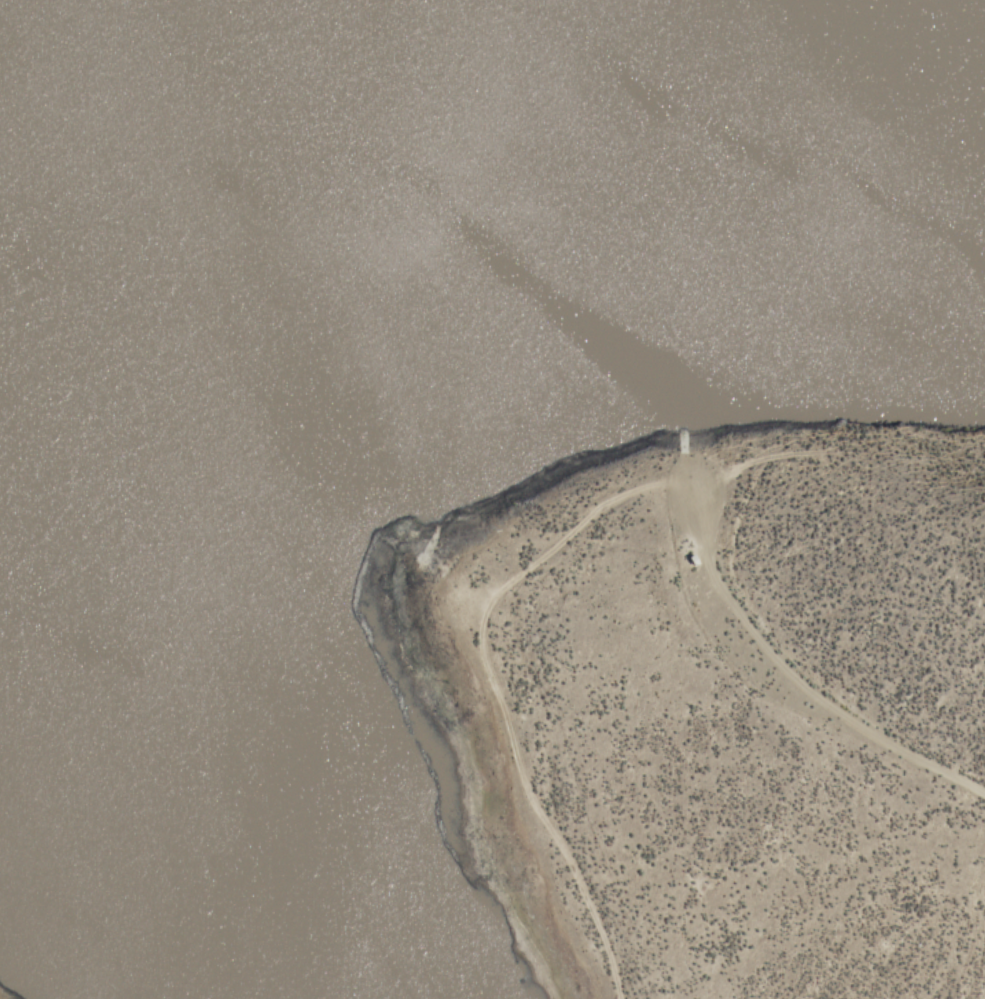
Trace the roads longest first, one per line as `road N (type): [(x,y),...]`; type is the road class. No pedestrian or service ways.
road 1 (track): [(825,448),(741,461),(691,512)]

